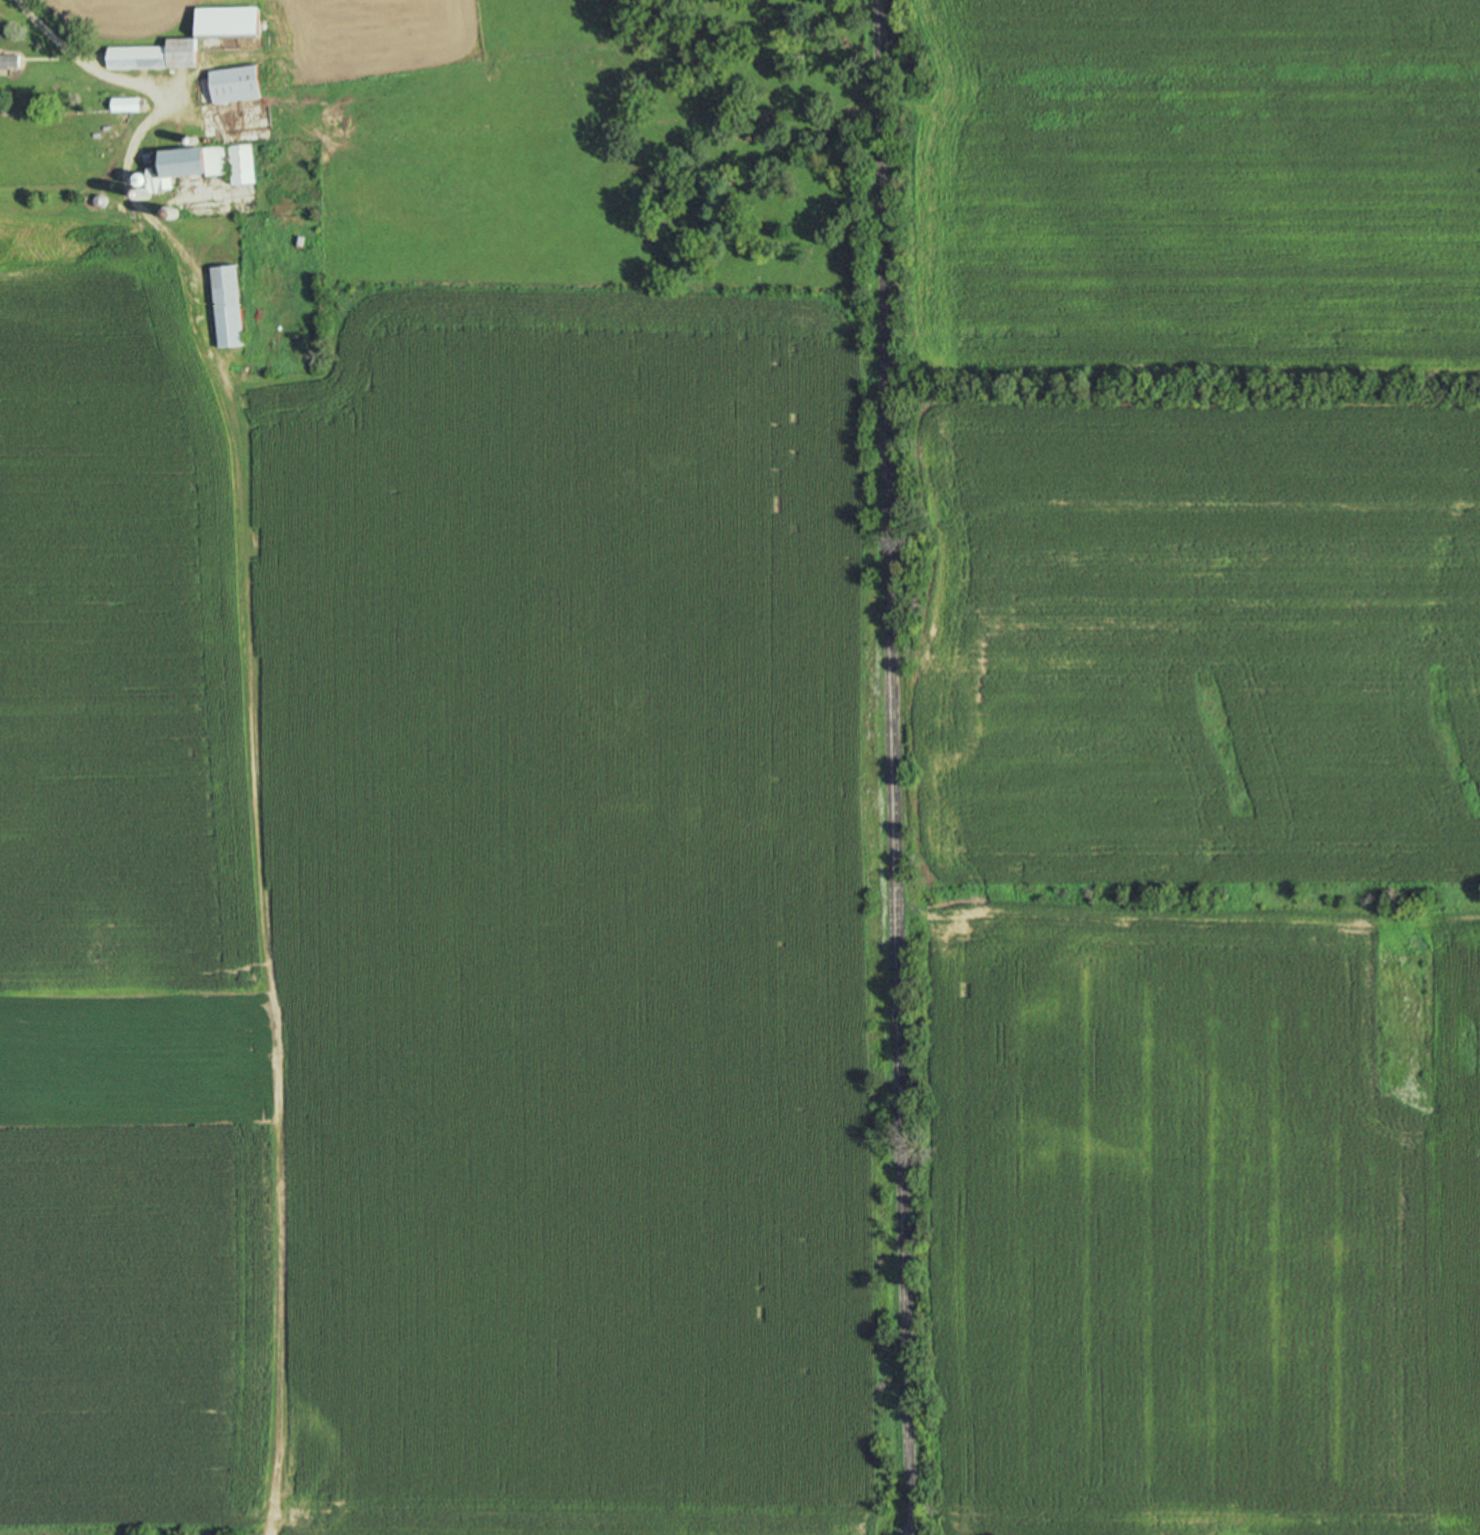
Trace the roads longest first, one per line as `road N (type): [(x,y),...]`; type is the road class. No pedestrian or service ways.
road 1 (residential): [(912,1534),(879,0)]
road 2 (track): [(120,186),(183,259),(195,286),(204,356),(227,385),(239,439),(252,576),(261,947),(287,1050),(272,1138),(268,1534)]
road 3 (track): [(120,186),(0,193)]

